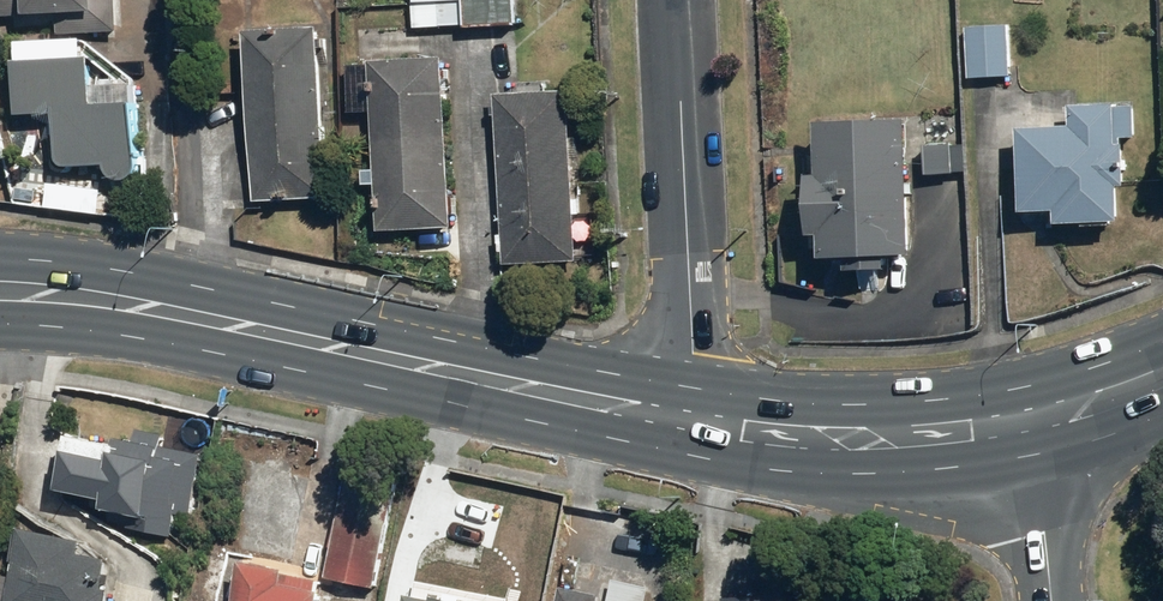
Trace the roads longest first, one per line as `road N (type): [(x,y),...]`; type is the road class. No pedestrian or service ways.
road 1 (primary): [(692,422),(39,289),(0,288)]
road 2 (residential): [(692,422),(672,0)]
road 3 (primary): [(1032,421),(880,439),(692,422)]
road 4 (residential): [(1048,600),(1032,421)]
road 5 (primary): [(1162,371),(1032,421)]

